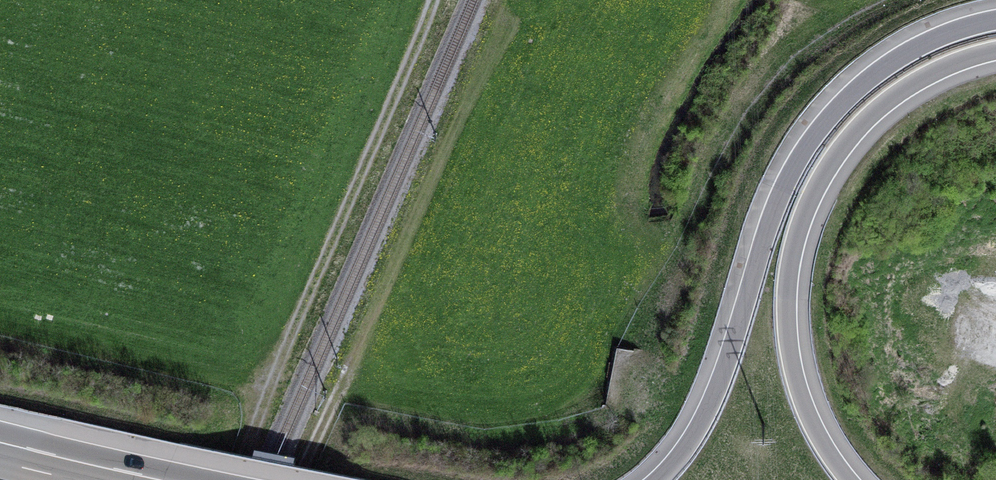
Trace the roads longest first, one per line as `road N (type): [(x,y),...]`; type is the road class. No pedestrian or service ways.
road 1 (motorway): [(995,18),(906,52),(819,127),(772,210),(706,408),(654,479)]
road 2 (motorway): [(850,479),(816,428),(795,372),(789,297),(801,230),(834,161),(881,108),(925,79),(995,53)]
road 3 (track): [(507,21),(299,479)]
road 4 (track): [(433,0),(247,447)]

